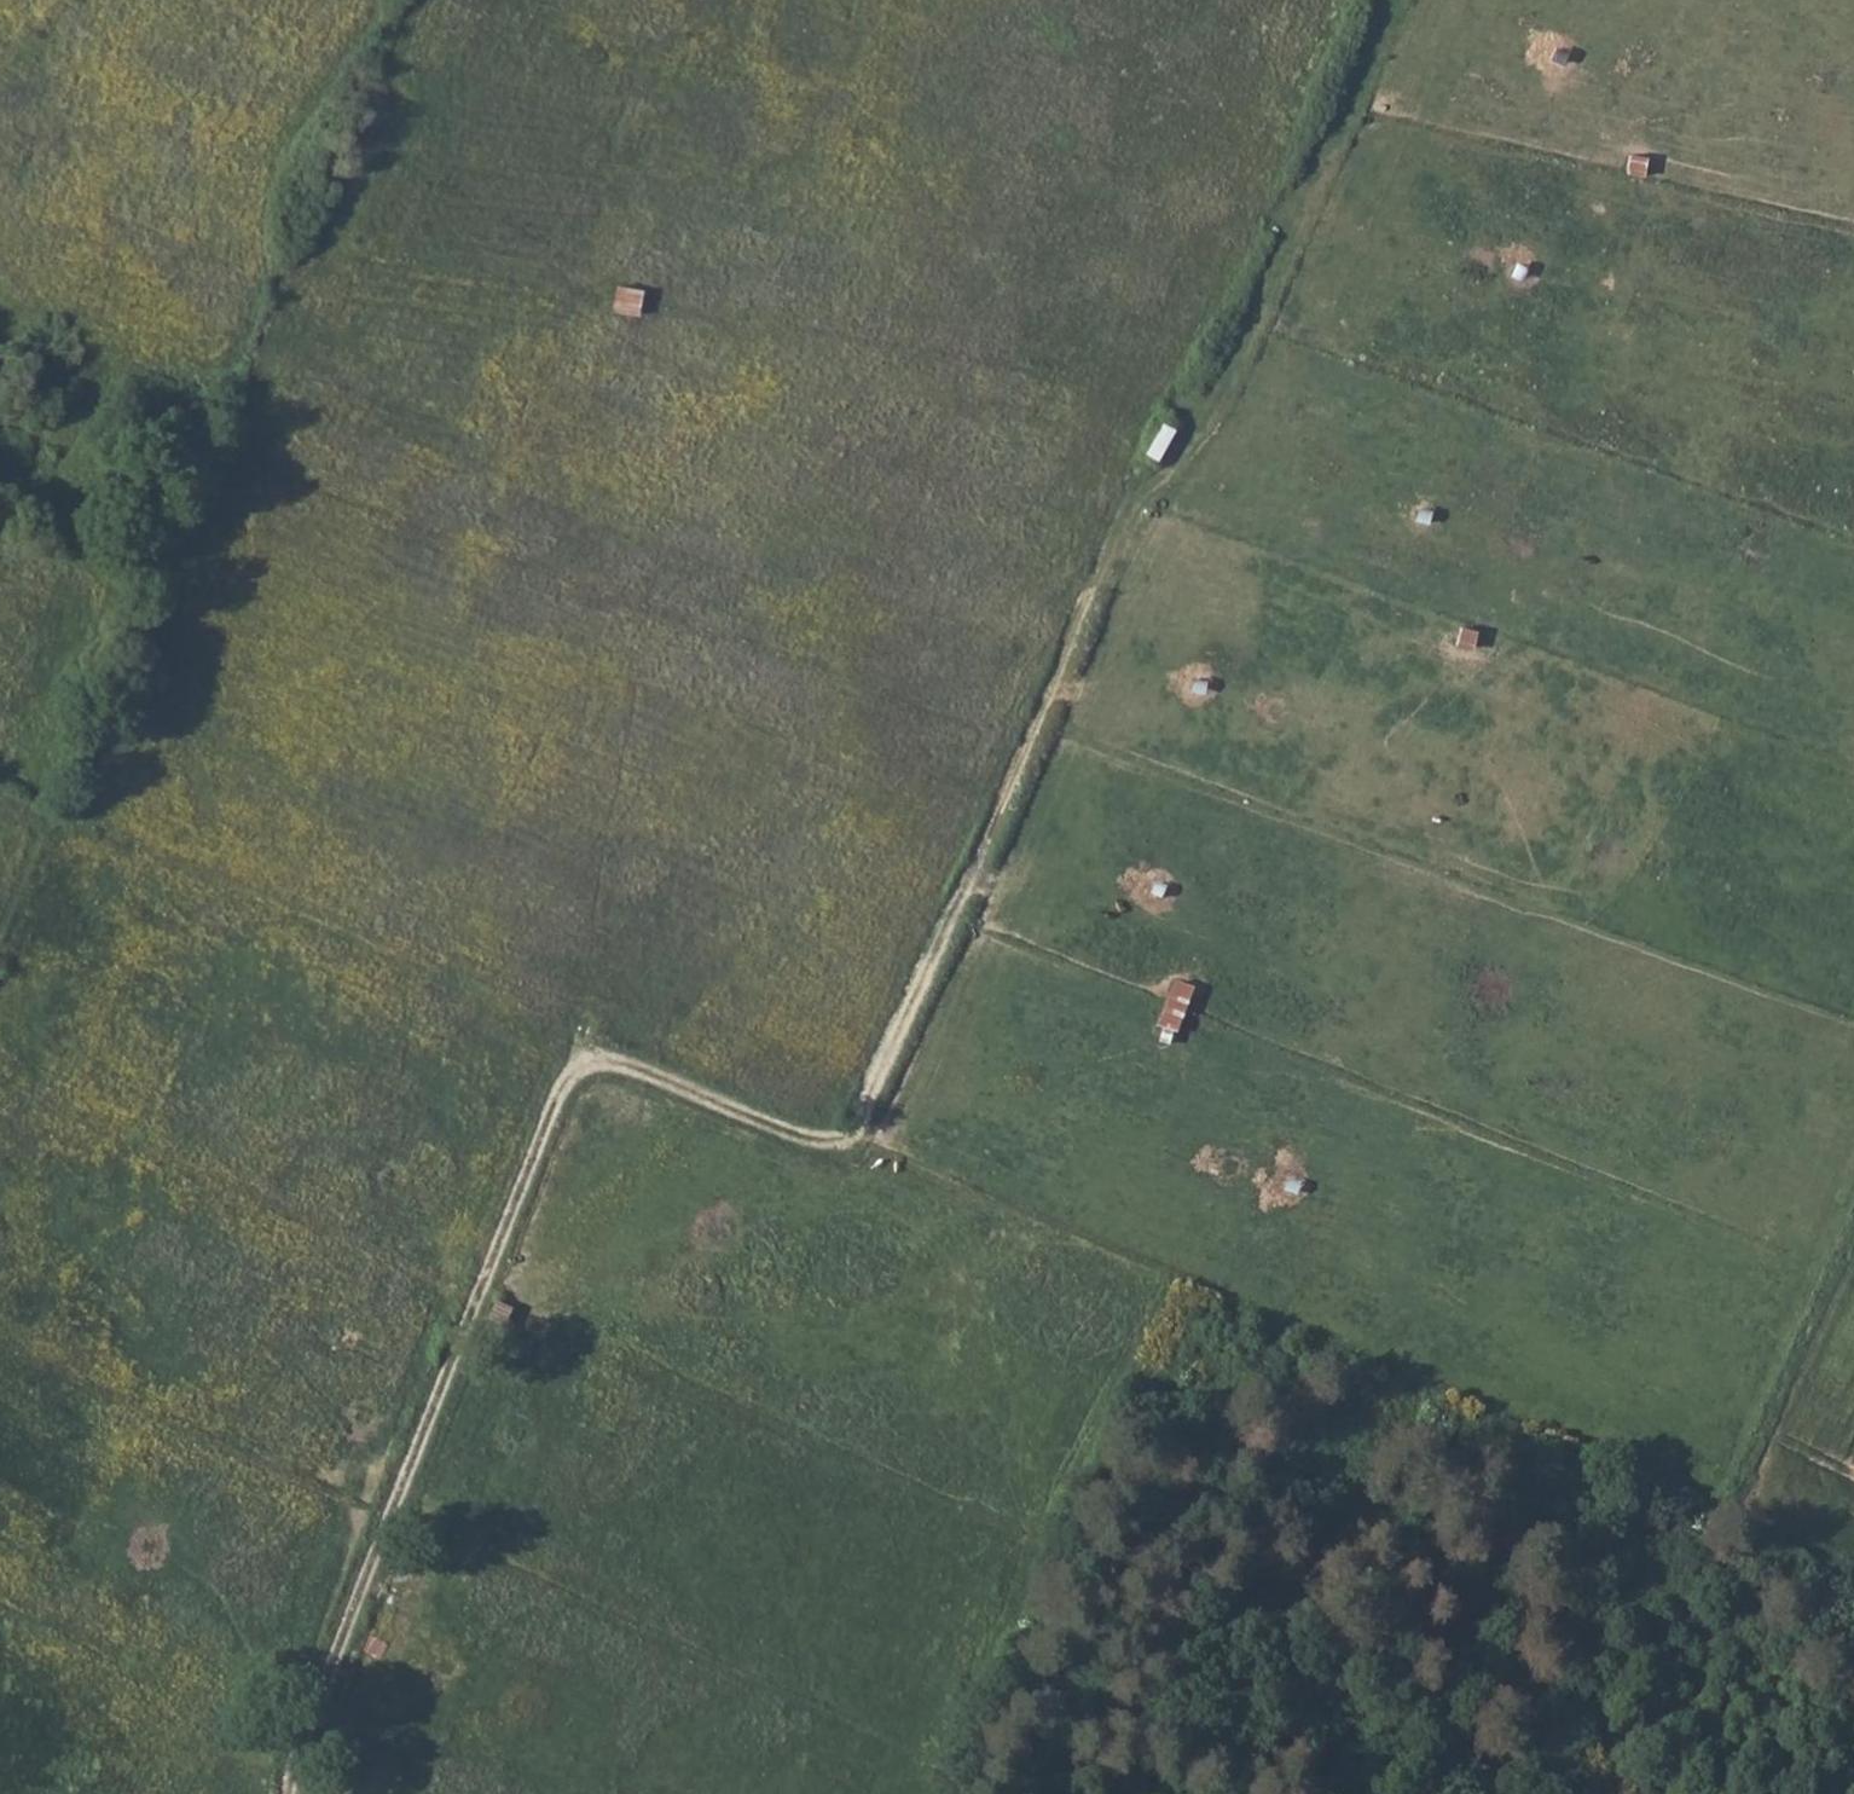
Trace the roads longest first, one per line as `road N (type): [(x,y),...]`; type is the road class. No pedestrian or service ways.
road 1 (track): [(1217,407),(1400,0)]

